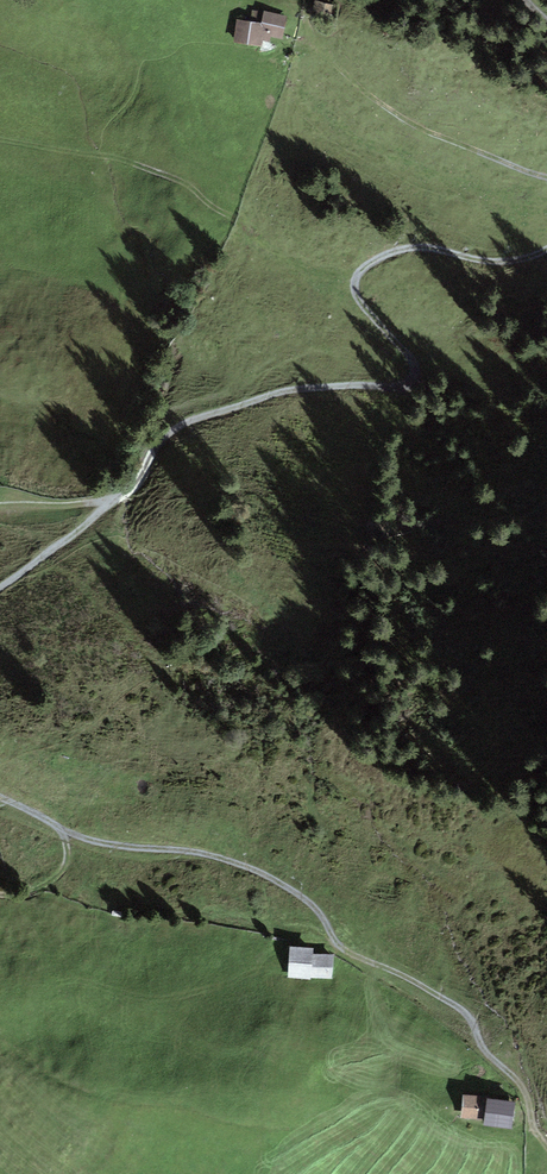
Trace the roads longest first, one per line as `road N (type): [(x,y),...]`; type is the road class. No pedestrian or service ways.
road 1 (track): [(546,1149),(525,1091),(481,1050),(471,1015),(340,948),(318,909),(258,871),(77,840),(0,799)]
road 2 (track): [(0,585),(123,494),(159,442),(187,423),(292,391),(350,384),(399,389),(411,382),(414,367)]
road 3 (track): [(546,247),(484,262),(424,247),(394,251),(363,272),(365,305),(414,367)]
road 4 (track): [(0,508),(123,494)]

